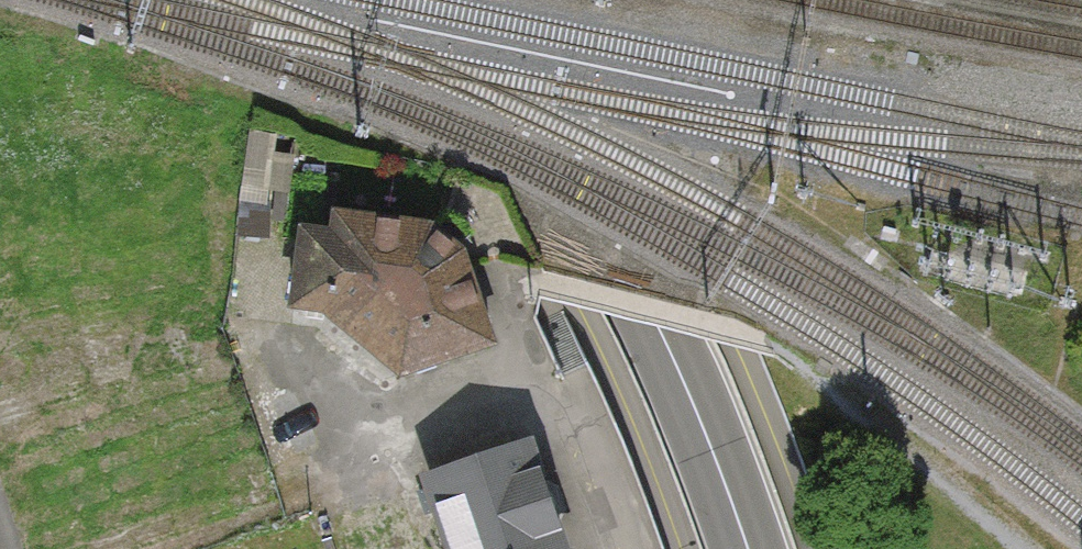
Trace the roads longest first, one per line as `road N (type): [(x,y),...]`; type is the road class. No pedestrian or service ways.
road 1 (secondary): [(750,548),(619,242),(485,0)]
road 2 (residential): [(631,548),(583,390),(518,372),(343,417),(284,358)]

